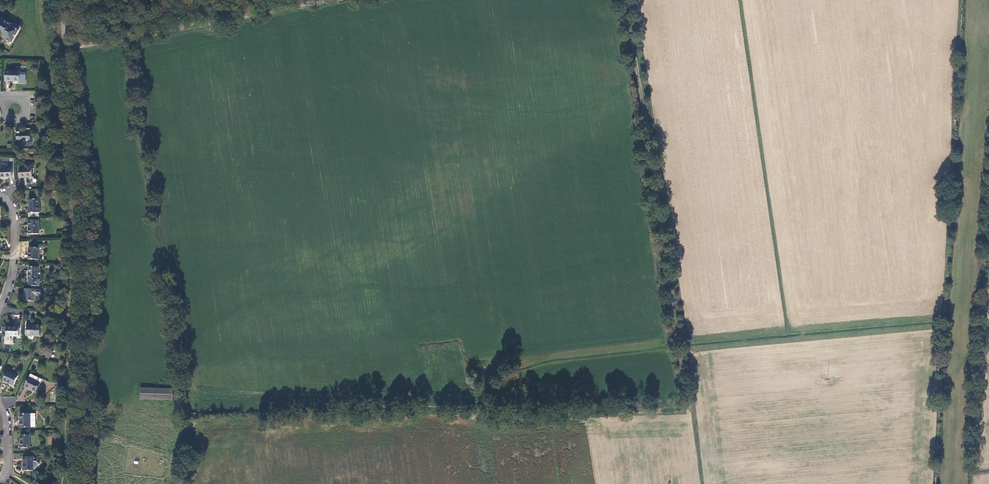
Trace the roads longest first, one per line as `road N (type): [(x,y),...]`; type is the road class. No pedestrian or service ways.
road 1 (track): [(625,0),(705,483)]
road 2 (track): [(66,46),(346,0)]
road 3 (residential): [(0,310),(13,272),(15,222),(14,205),(0,192)]

